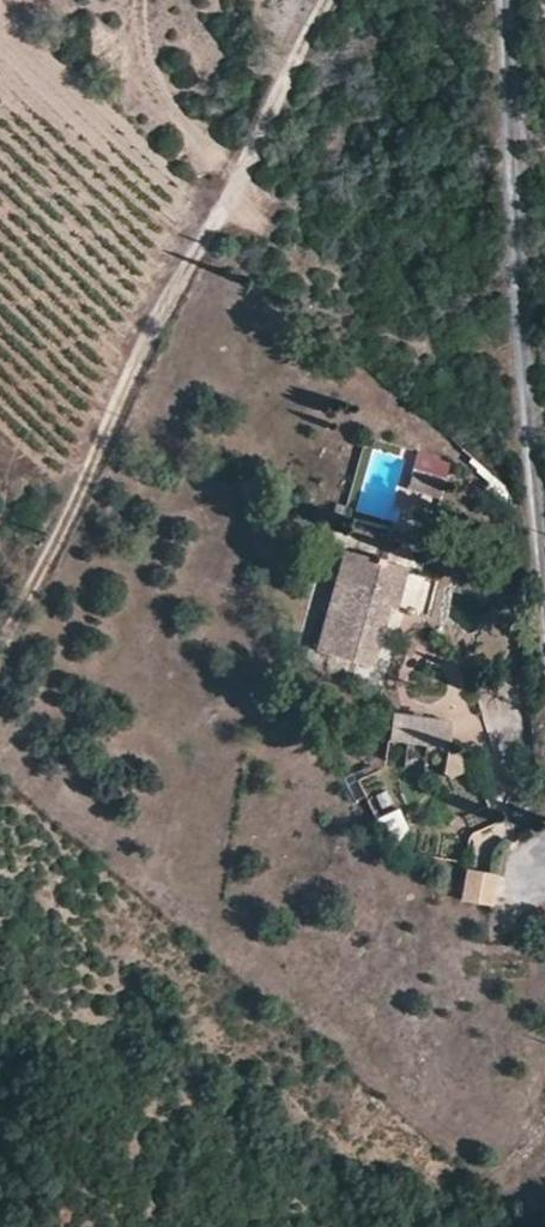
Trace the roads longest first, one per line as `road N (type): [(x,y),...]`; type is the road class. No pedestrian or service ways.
road 1 (track): [(329,0),(136,357),(0,663)]
road 2 (unclassified): [(508,0),(544,654)]

